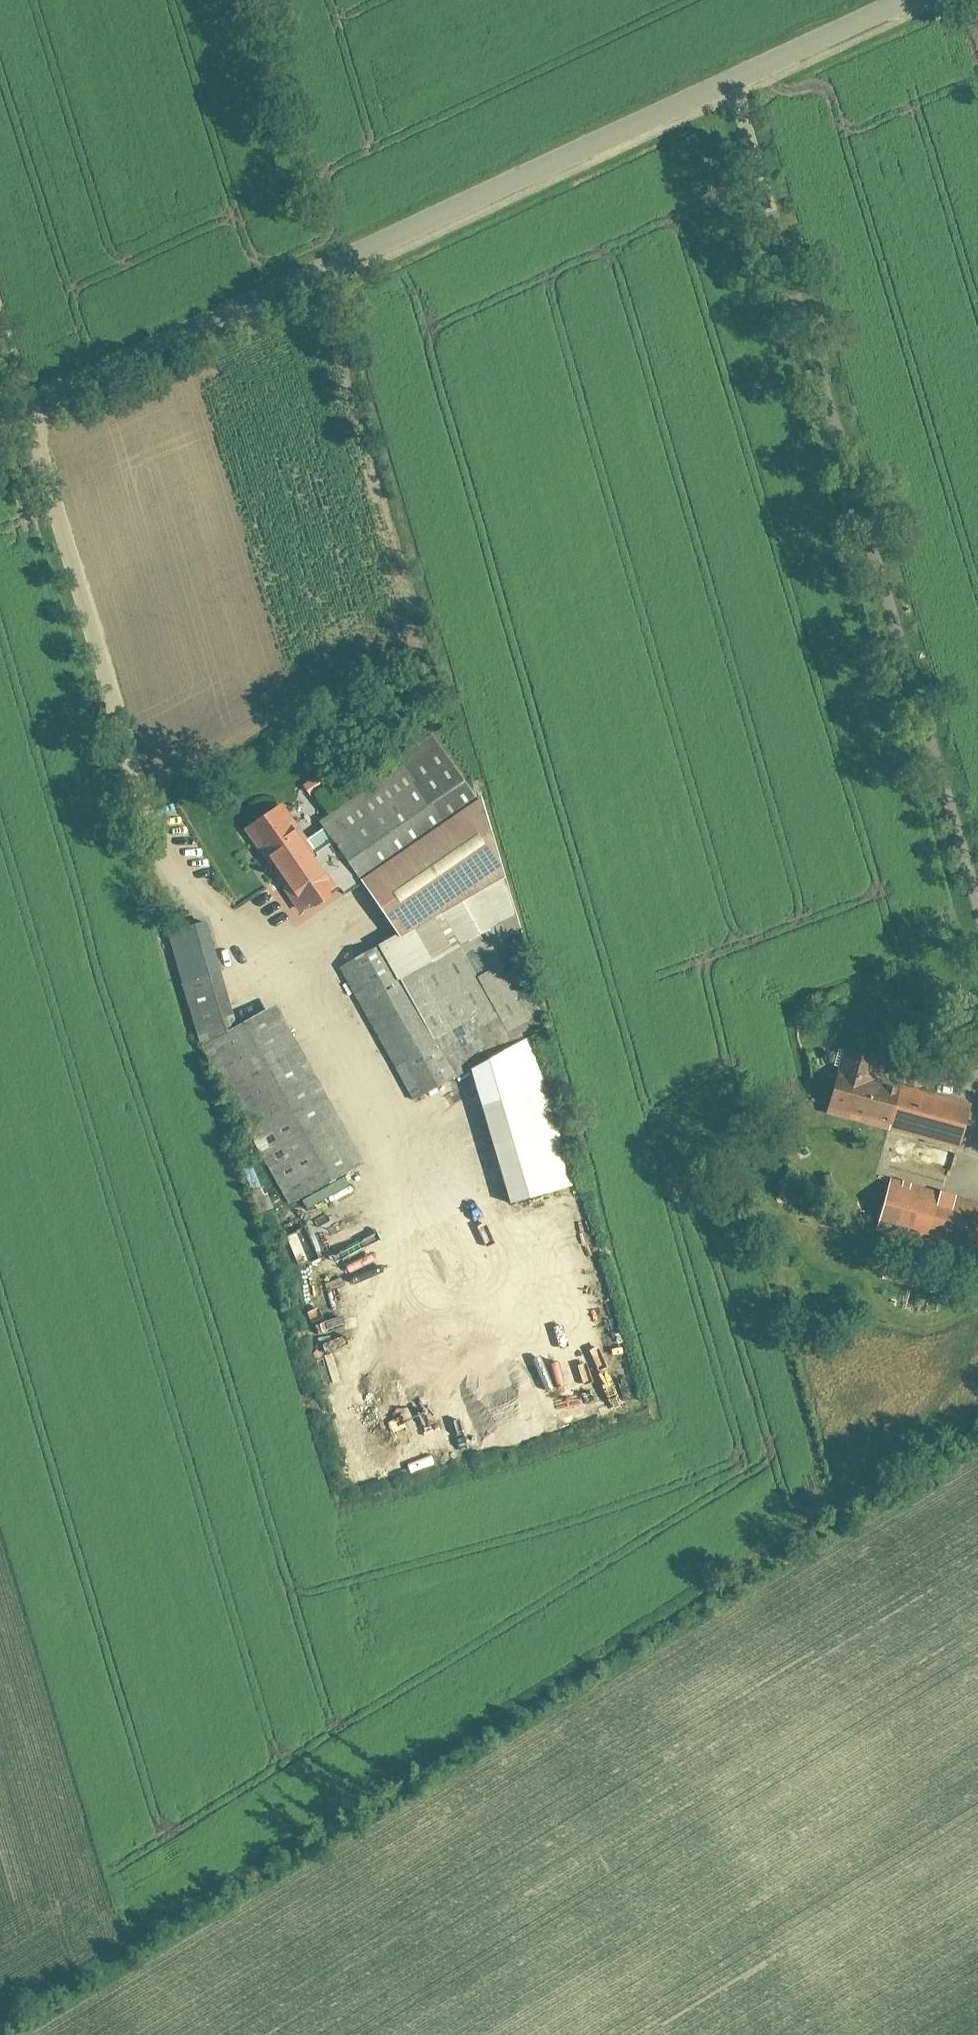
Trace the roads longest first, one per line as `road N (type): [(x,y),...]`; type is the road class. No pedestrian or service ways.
road 1 (tertiary): [(908,0),(0,419)]

